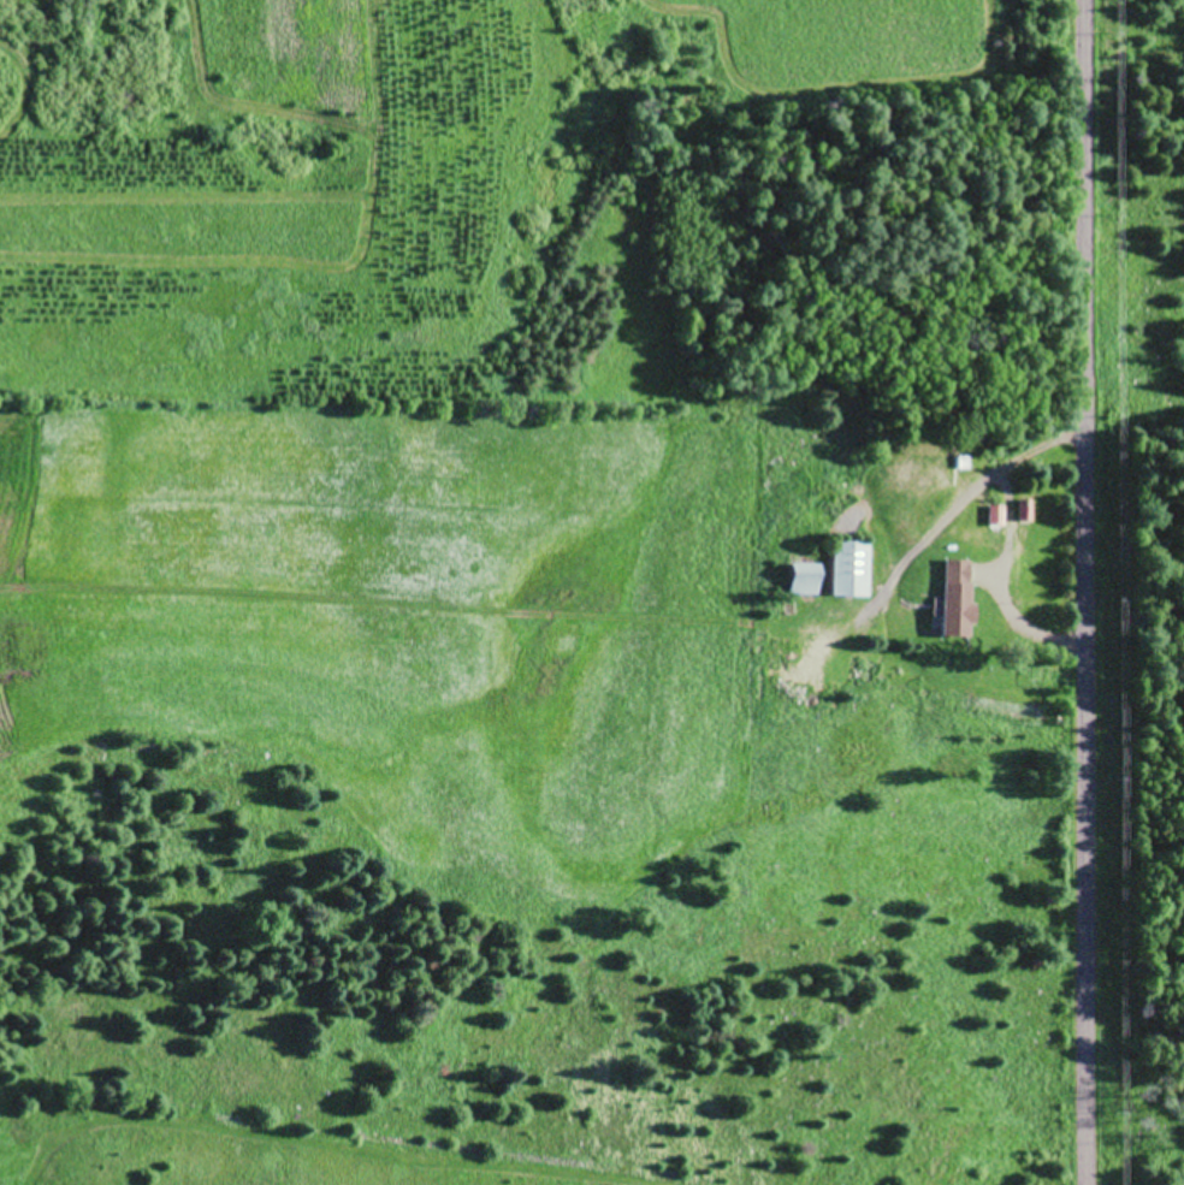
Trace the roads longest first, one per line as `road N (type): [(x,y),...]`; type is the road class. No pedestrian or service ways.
road 1 (residential): [(1076,1184),(1055,457),(1053,0)]

